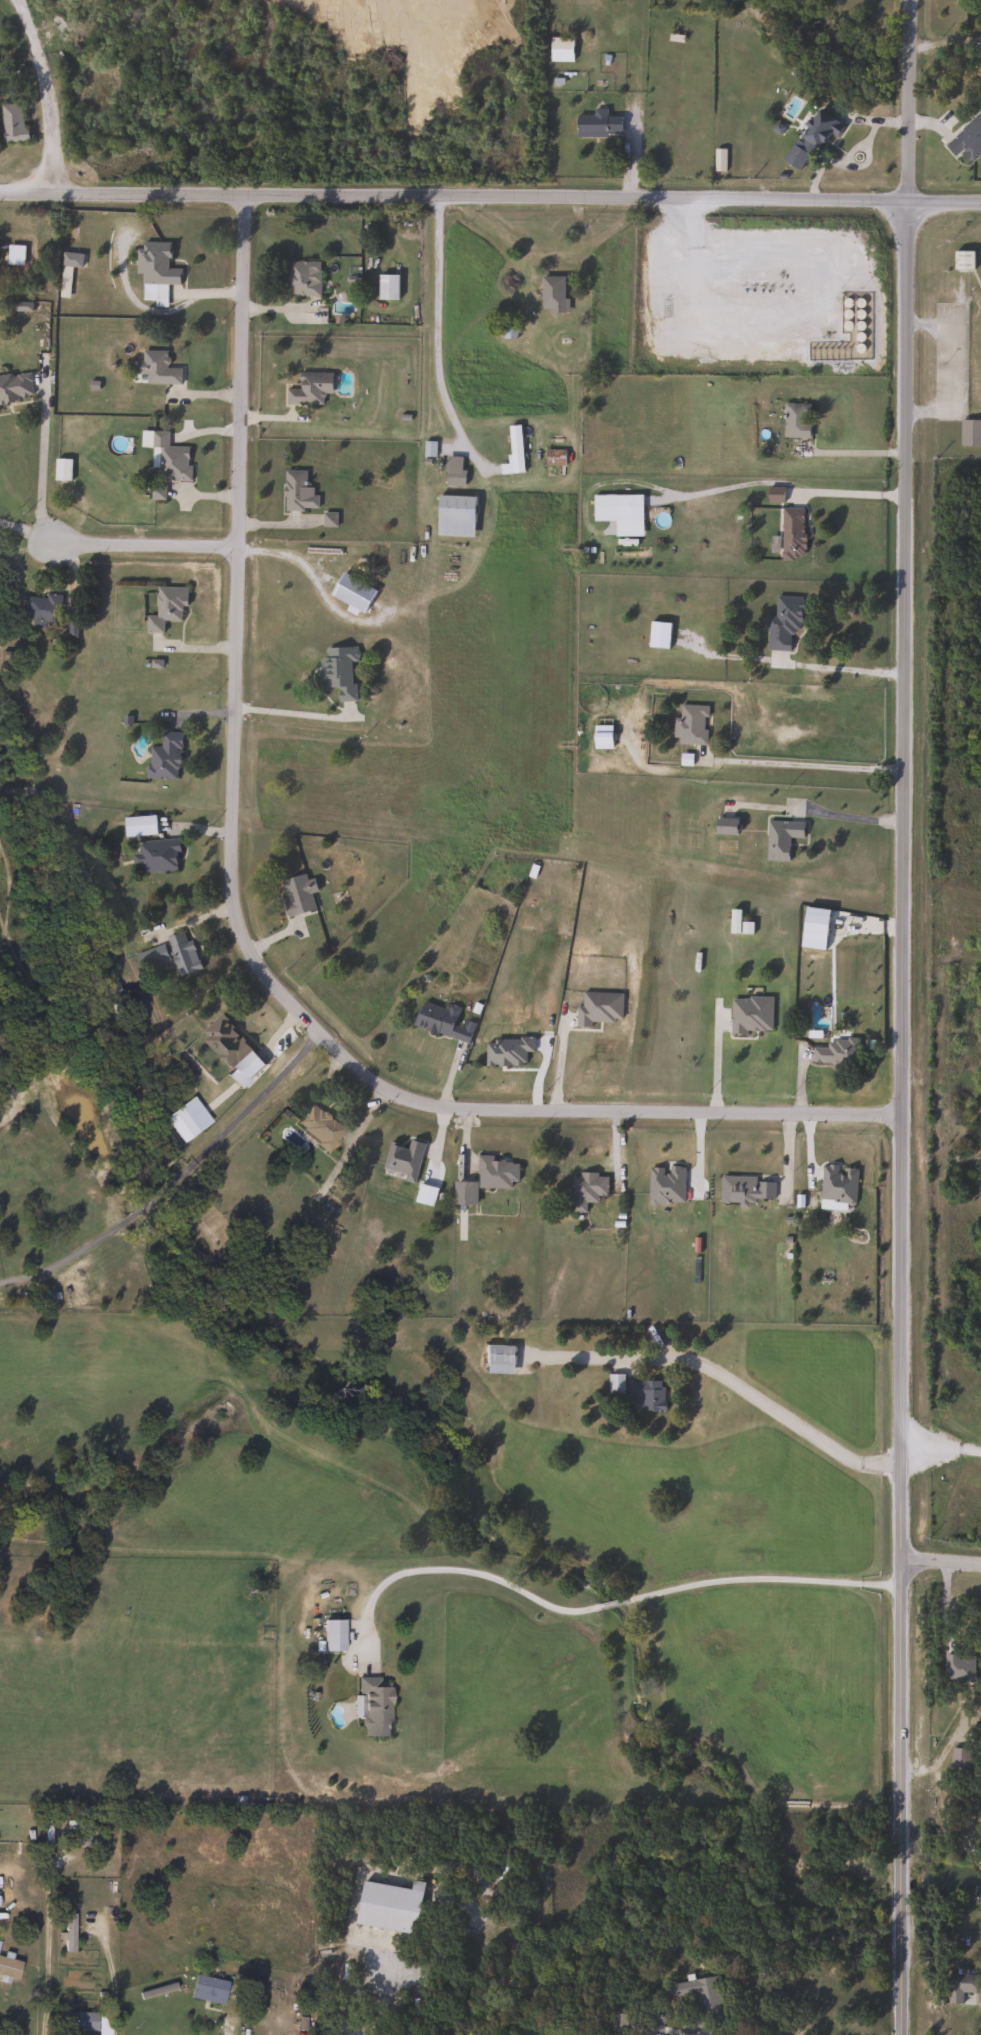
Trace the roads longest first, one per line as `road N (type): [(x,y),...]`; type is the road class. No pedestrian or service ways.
road 1 (residential): [(903,2034),(911,200)]
road 2 (residential): [(245,190),(233,891),(254,957),(375,1083),(414,1102),(904,1120)]
road 3 (residential): [(911,200),(0,188)]
road 4 (residential): [(914,0),(911,200)]
road 5 (residential): [(239,550),(52,543)]

